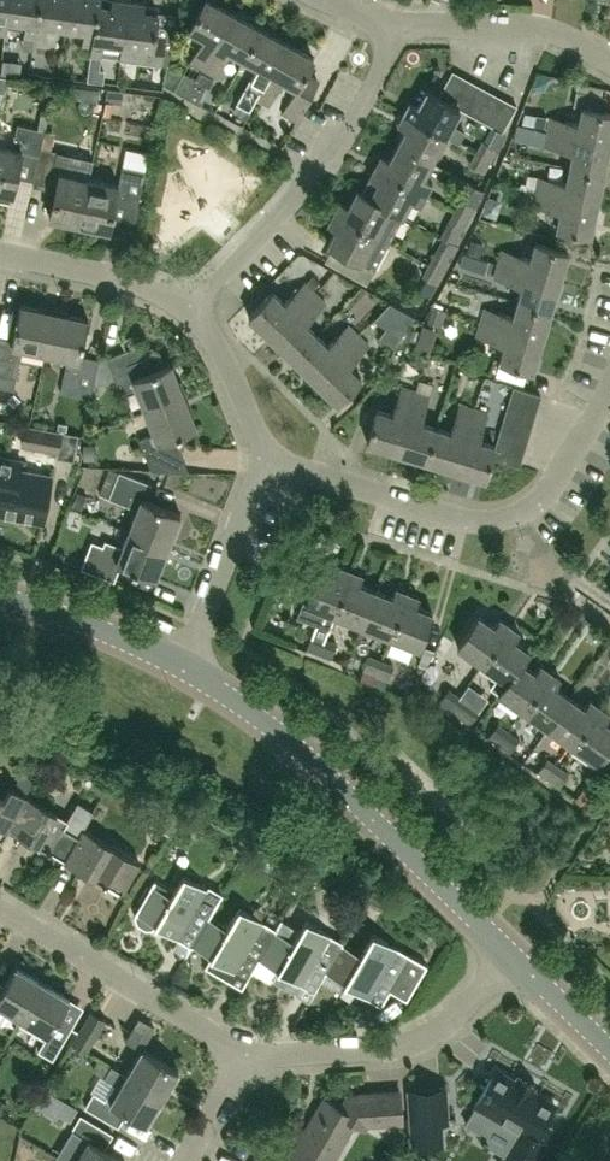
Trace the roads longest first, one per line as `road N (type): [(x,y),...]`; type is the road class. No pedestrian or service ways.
road 1 (residential): [(513,958),(294,746),(181,668)]
road 2 (residential): [(269,462),(472,522),(513,516),(547,493),(609,379)]
road 3 (residential): [(196,304),(335,141),(376,79),(394,28)]
road 4 (residential): [(244,1053),(426,1037),(513,958)]
road 5 (residential): [(0,909),(214,1033)]
road 6 (residential): [(181,668),(269,462)]
road 7 (residential): [(181,668),(0,603)]
road 8 (residential): [(609,61),(511,27),(426,29)]
road 9 (residential): [(196,304),(269,462)]
road 10 (residential): [(609,1052),(513,958)]
road 11 (residential): [(244,1053),(183,1160)]
road 12 (residential): [(120,279),(0,255)]

